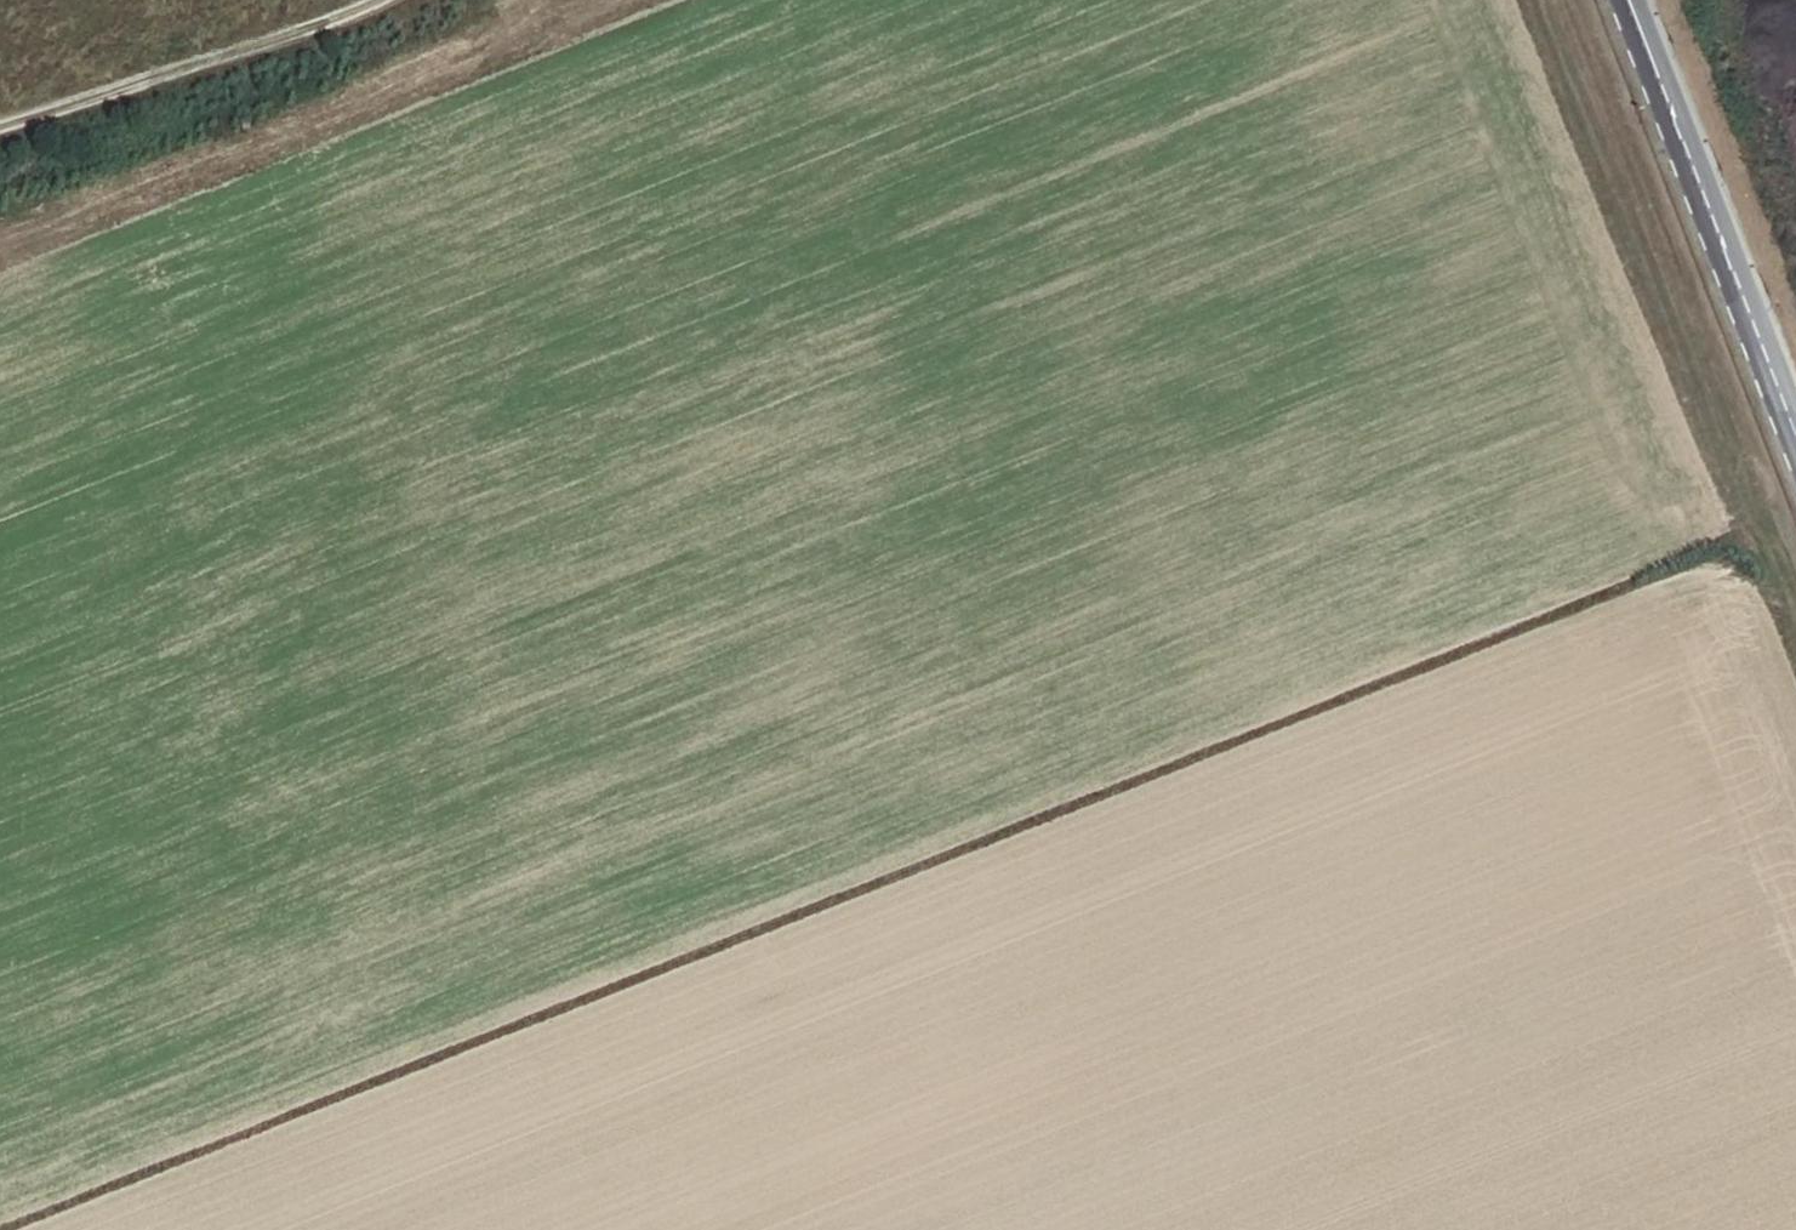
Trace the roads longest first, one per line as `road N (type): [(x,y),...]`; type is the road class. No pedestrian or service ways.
road 1 (tertiary): [(1795,445),(1624,0)]
road 2 (track): [(0,127),(361,0)]

